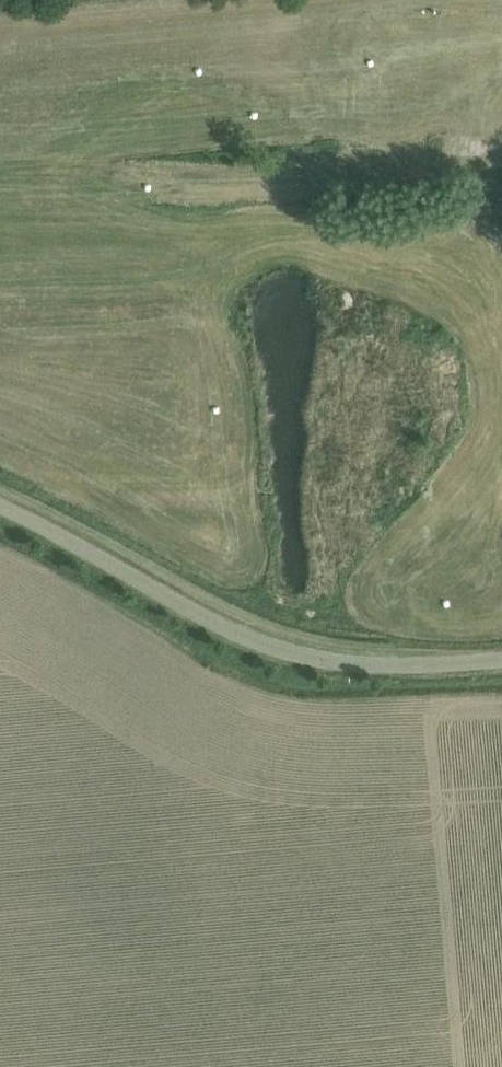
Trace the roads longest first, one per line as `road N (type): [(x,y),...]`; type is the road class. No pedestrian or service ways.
road 1 (unclassified): [(501,660),(344,664),(271,648),(0,507)]

